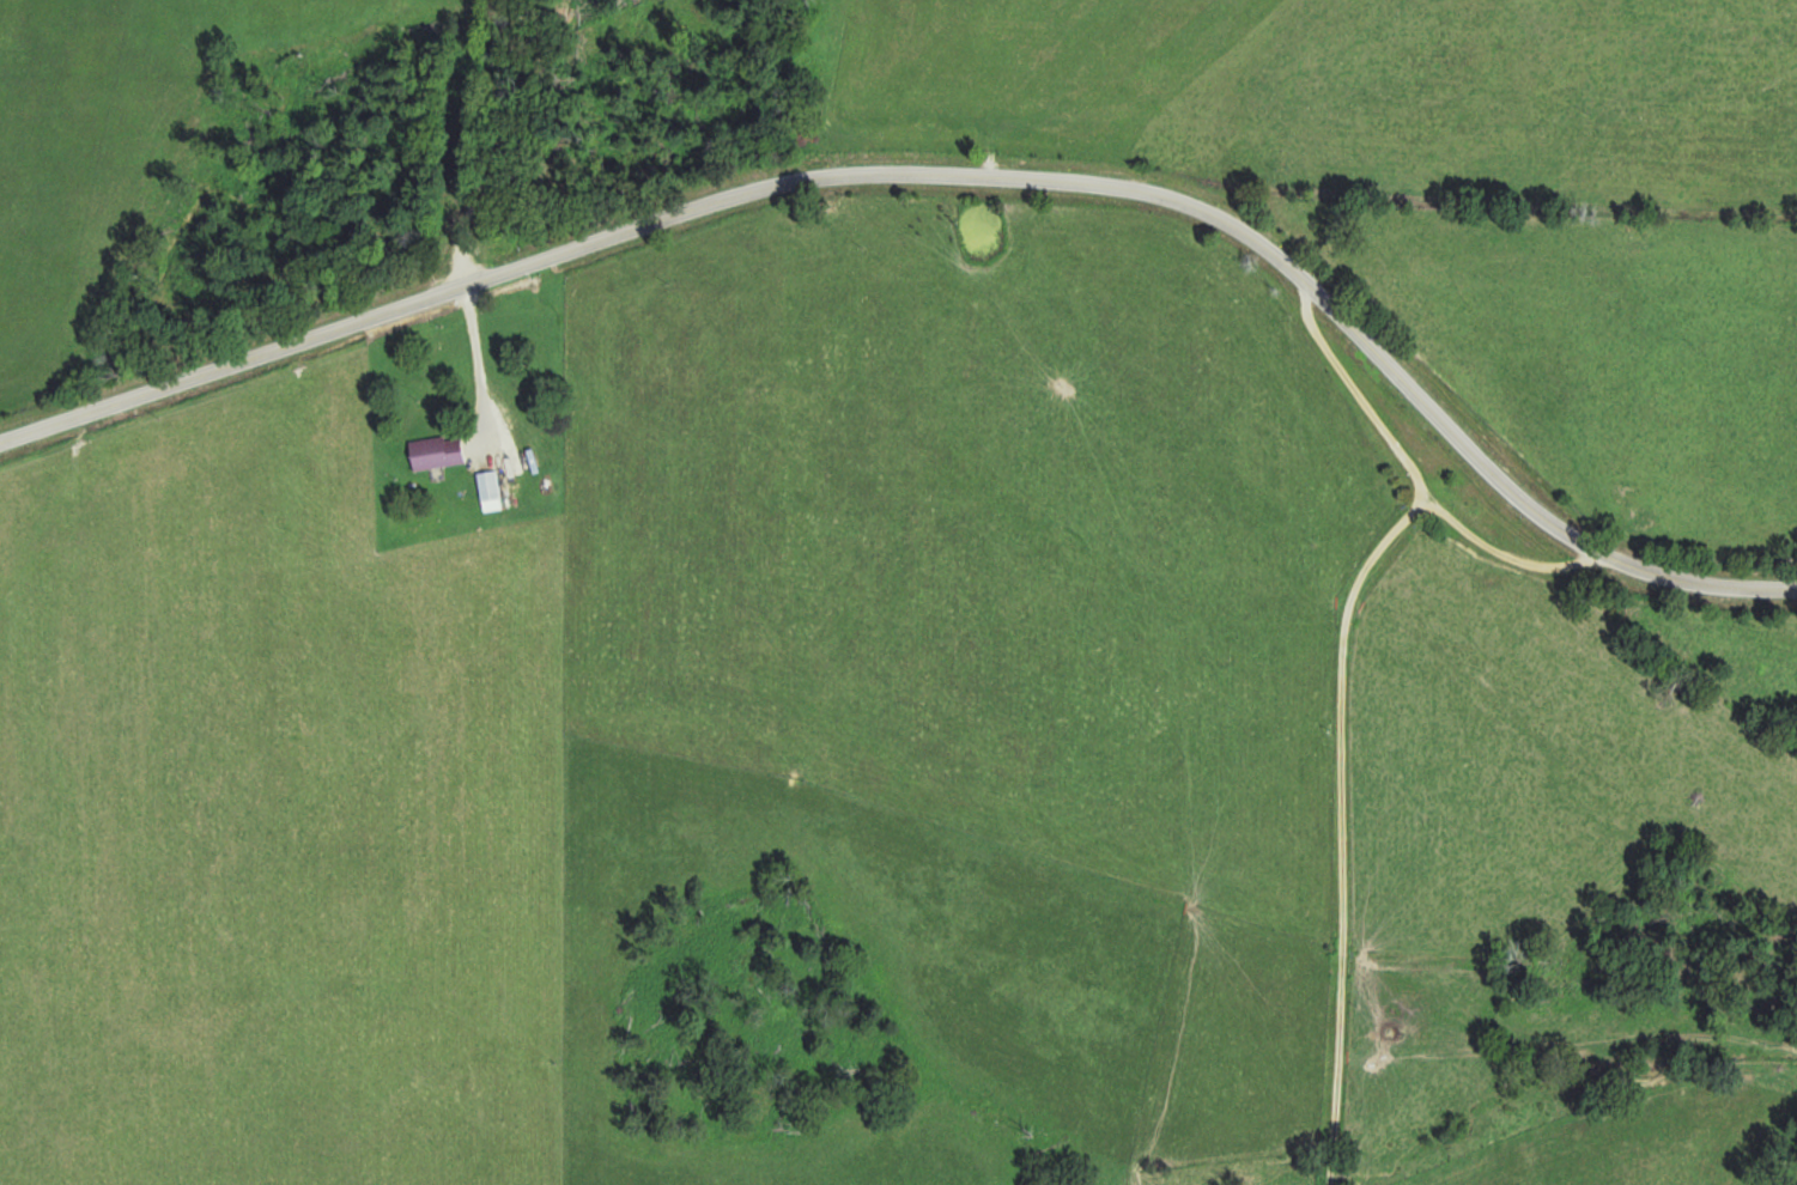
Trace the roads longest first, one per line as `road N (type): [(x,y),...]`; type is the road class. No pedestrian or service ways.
road 1 (tertiary): [(1796,587),(1616,565),(1468,451),(1257,235),(1172,198),(868,166),(722,193),(0,436)]
road 2 (residential): [(1304,281),(1309,316),(1337,372),(1457,531),(1523,572),(1597,551)]
road 3 (residential): [(522,0),(468,183),(457,280)]

